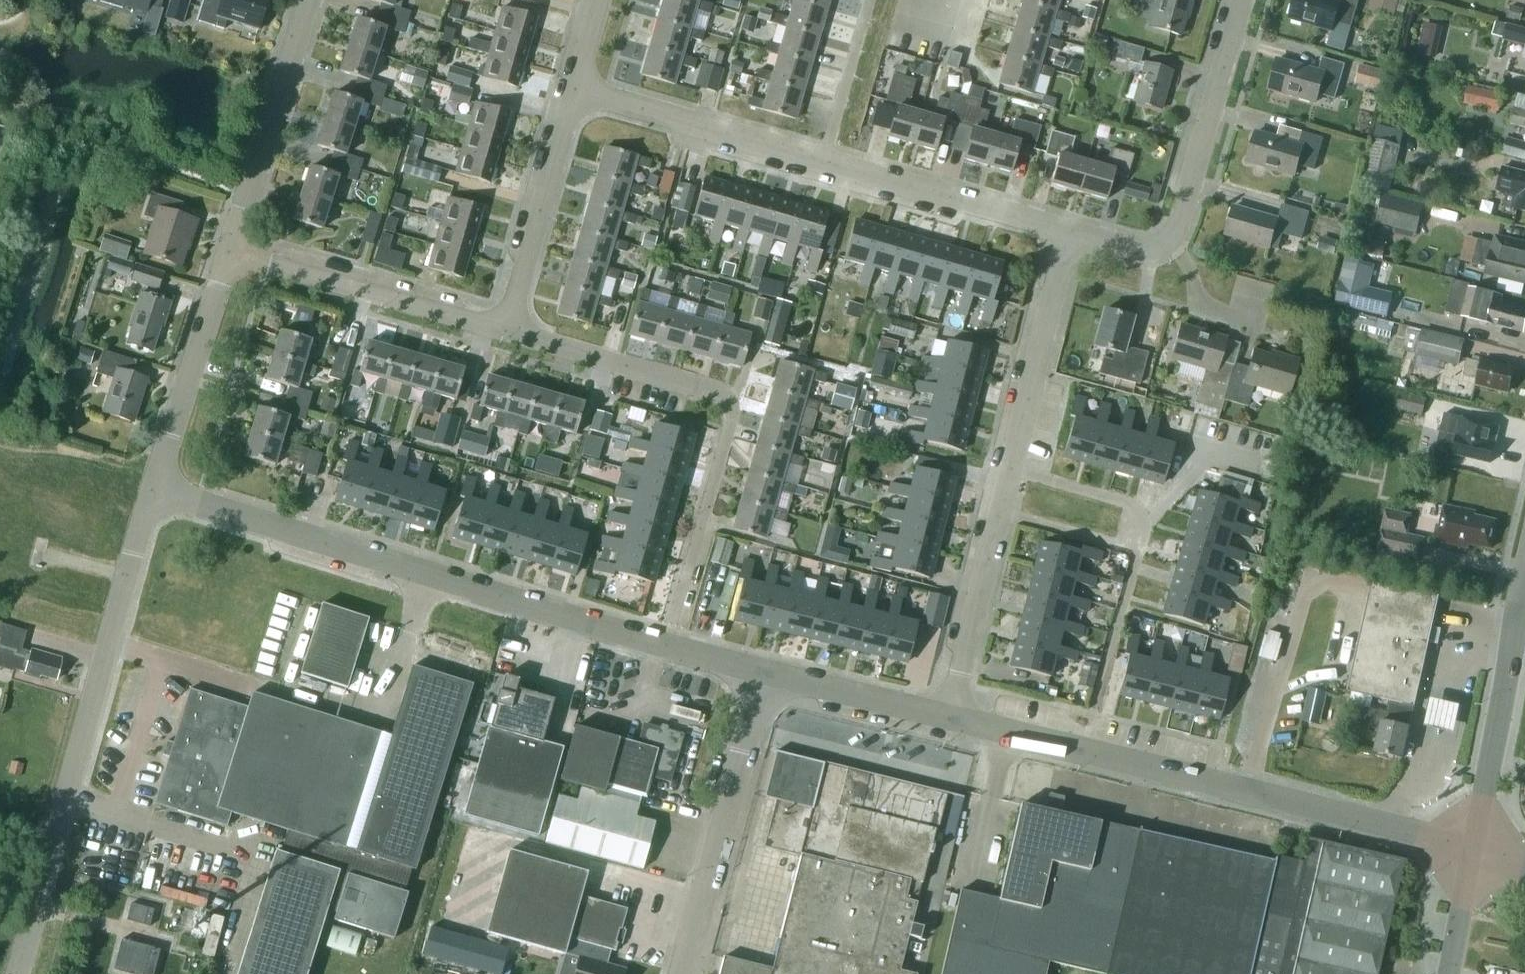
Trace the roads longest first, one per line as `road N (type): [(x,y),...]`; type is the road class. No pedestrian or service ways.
road 1 (unclassified): [(669,647),(155,486)]
road 2 (residential): [(1067,231),(577,87)]
road 3 (residential): [(18,973),(155,486)]
road 4 (residential): [(669,647),(730,426),(724,396),(509,333)]
road 5 (unclassified): [(1475,849),(1082,746)]
road 6 (residential): [(686,973),(768,674)]
road 7 (residential): [(509,333),(230,247)]
road 8 (tertiary): [(1475,849),(1524,575)]
road 9 (residential): [(230,247),(311,0)]
road 10 (residential): [(1161,241),(1184,214),(1244,0)]
road 11 (residential): [(509,333),(577,87)]
road 12 (residential): [(155,486),(230,247)]
road 13 (residential): [(1011,468),(1067,231)]
road 14 (residential): [(951,717),(1000,512)]
road 15 (residential): [(1082,746),(1138,548)]
road 16 (unclassified): [(951,717),(768,674)]
road 17 (residential): [(1138,548),(1140,517),(1126,501),(1011,468)]
road 18 (residential): [(1138,548),(1000,512)]
road 19 (unclassified): [(1082,746),(951,717)]
road 20 (tertiary): [(1447,973),(1475,849)]
road 21 (residential): [(1255,314),(1207,302),(1161,241)]

